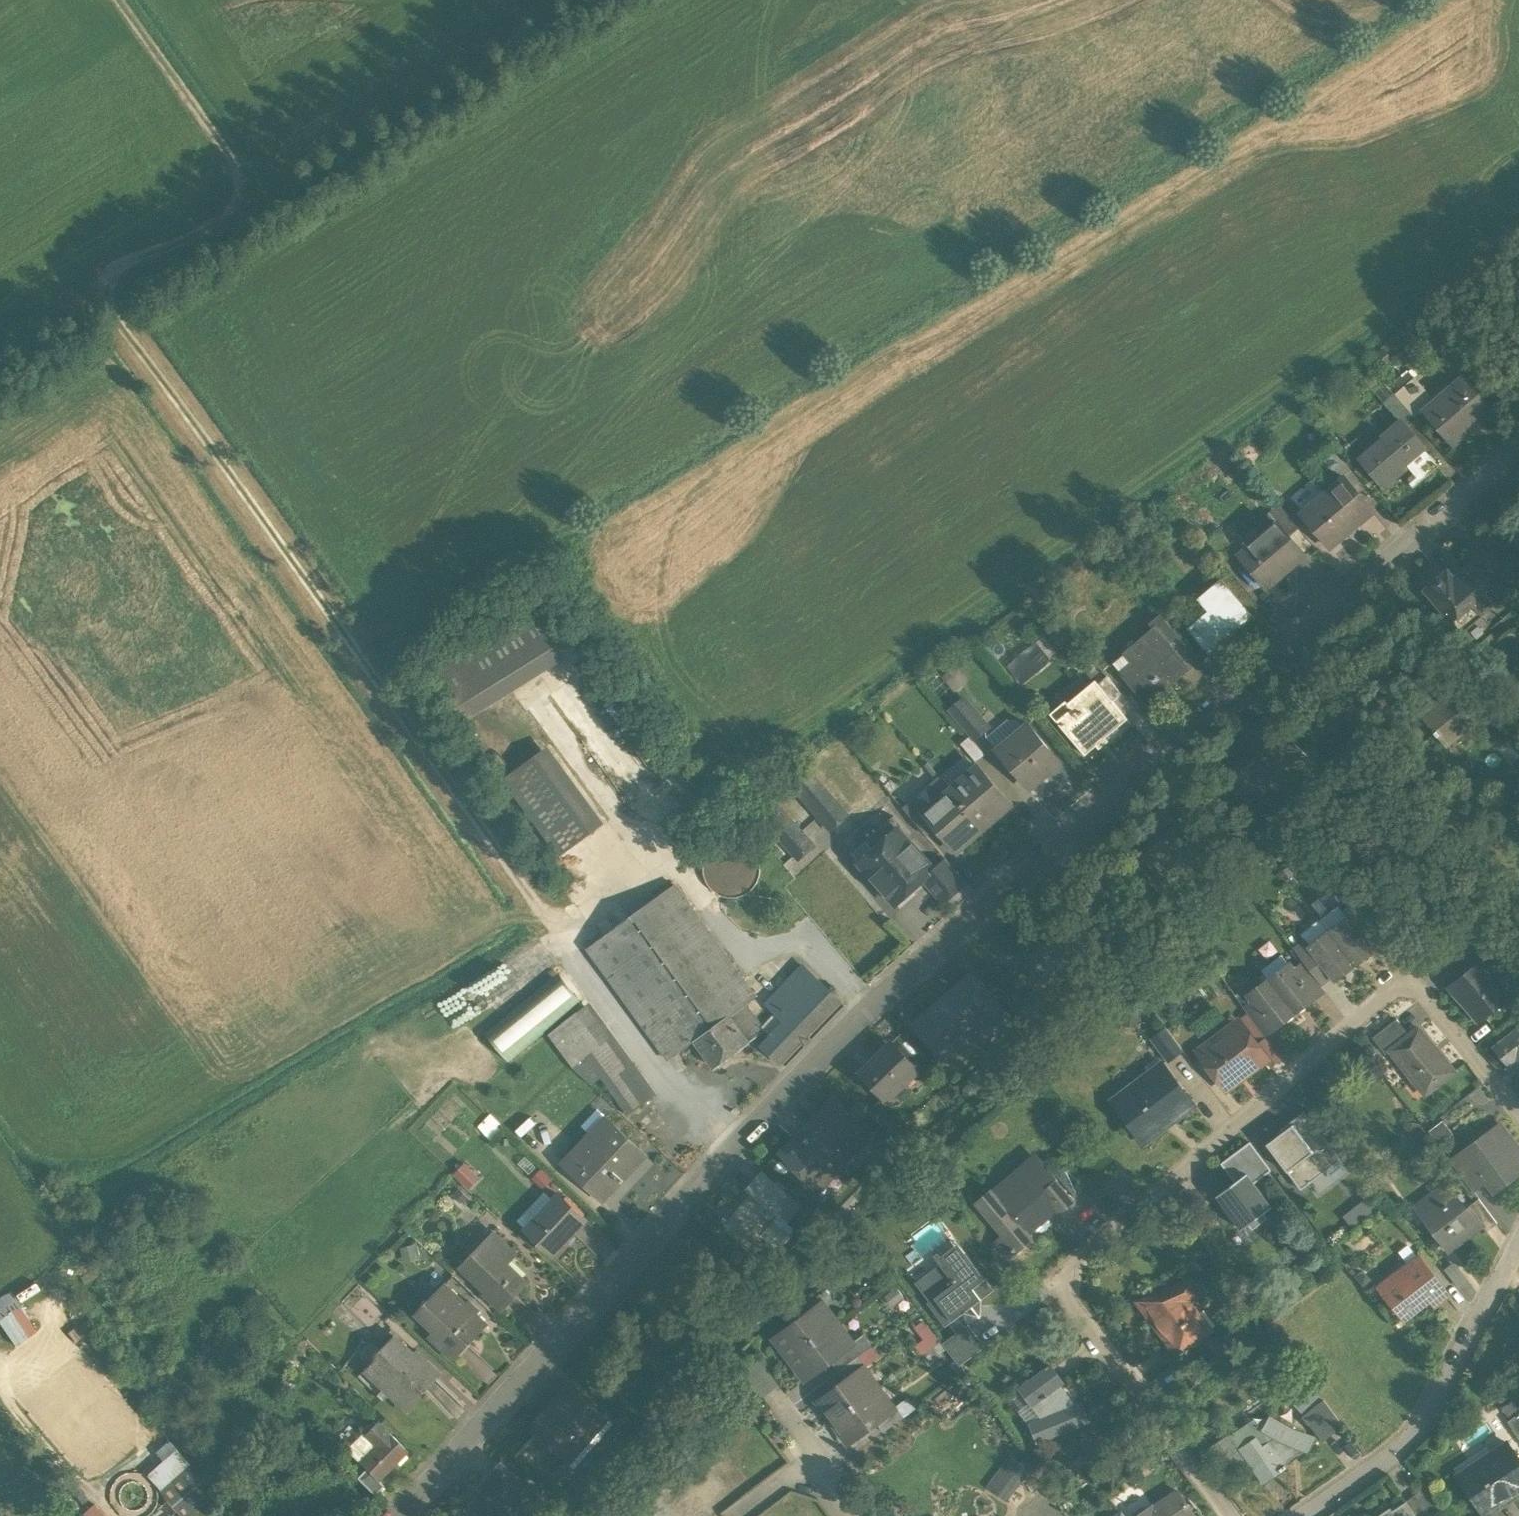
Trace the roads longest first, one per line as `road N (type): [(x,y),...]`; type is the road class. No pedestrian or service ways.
road 1 (unclassified): [(1518,463),(882,1000),(401,1515)]
road 2 (track): [(107,296),(559,938)]
road 3 (residential): [(1238,1515),(1060,1273),(1409,978)]
road 4 (unclassified): [(1317,1515),(1410,1448),(1518,1251)]
road 5 (residential): [(1409,978),(1518,1111)]
road 6 (residential): [(1409,978),(1518,883)]

